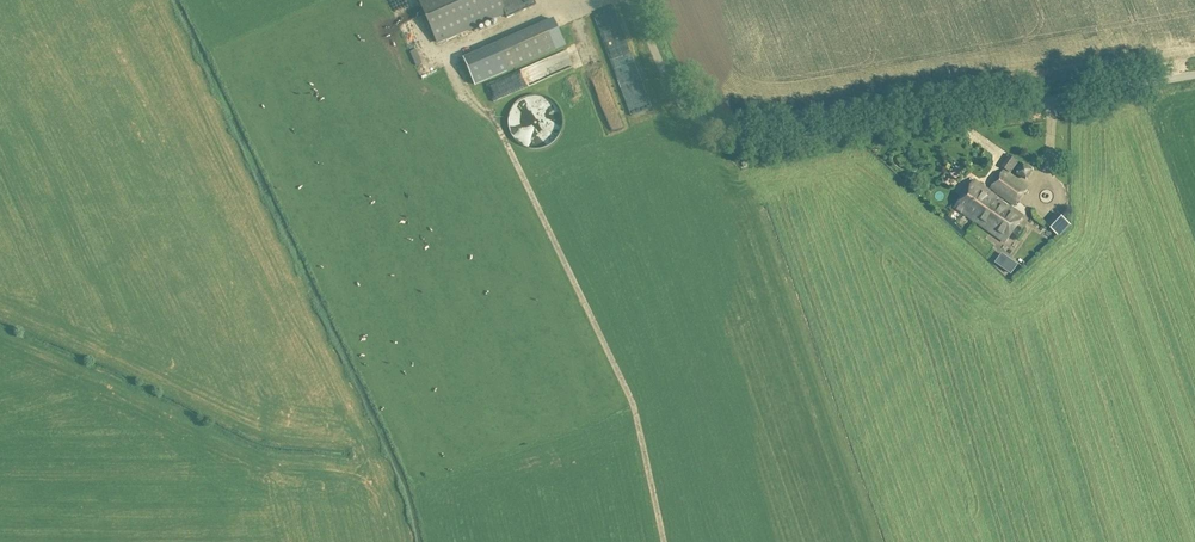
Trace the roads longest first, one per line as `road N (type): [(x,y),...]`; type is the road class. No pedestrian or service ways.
road 1 (unclassified): [(635,0),(688,108),(717,129),(756,142),(1194,74)]

